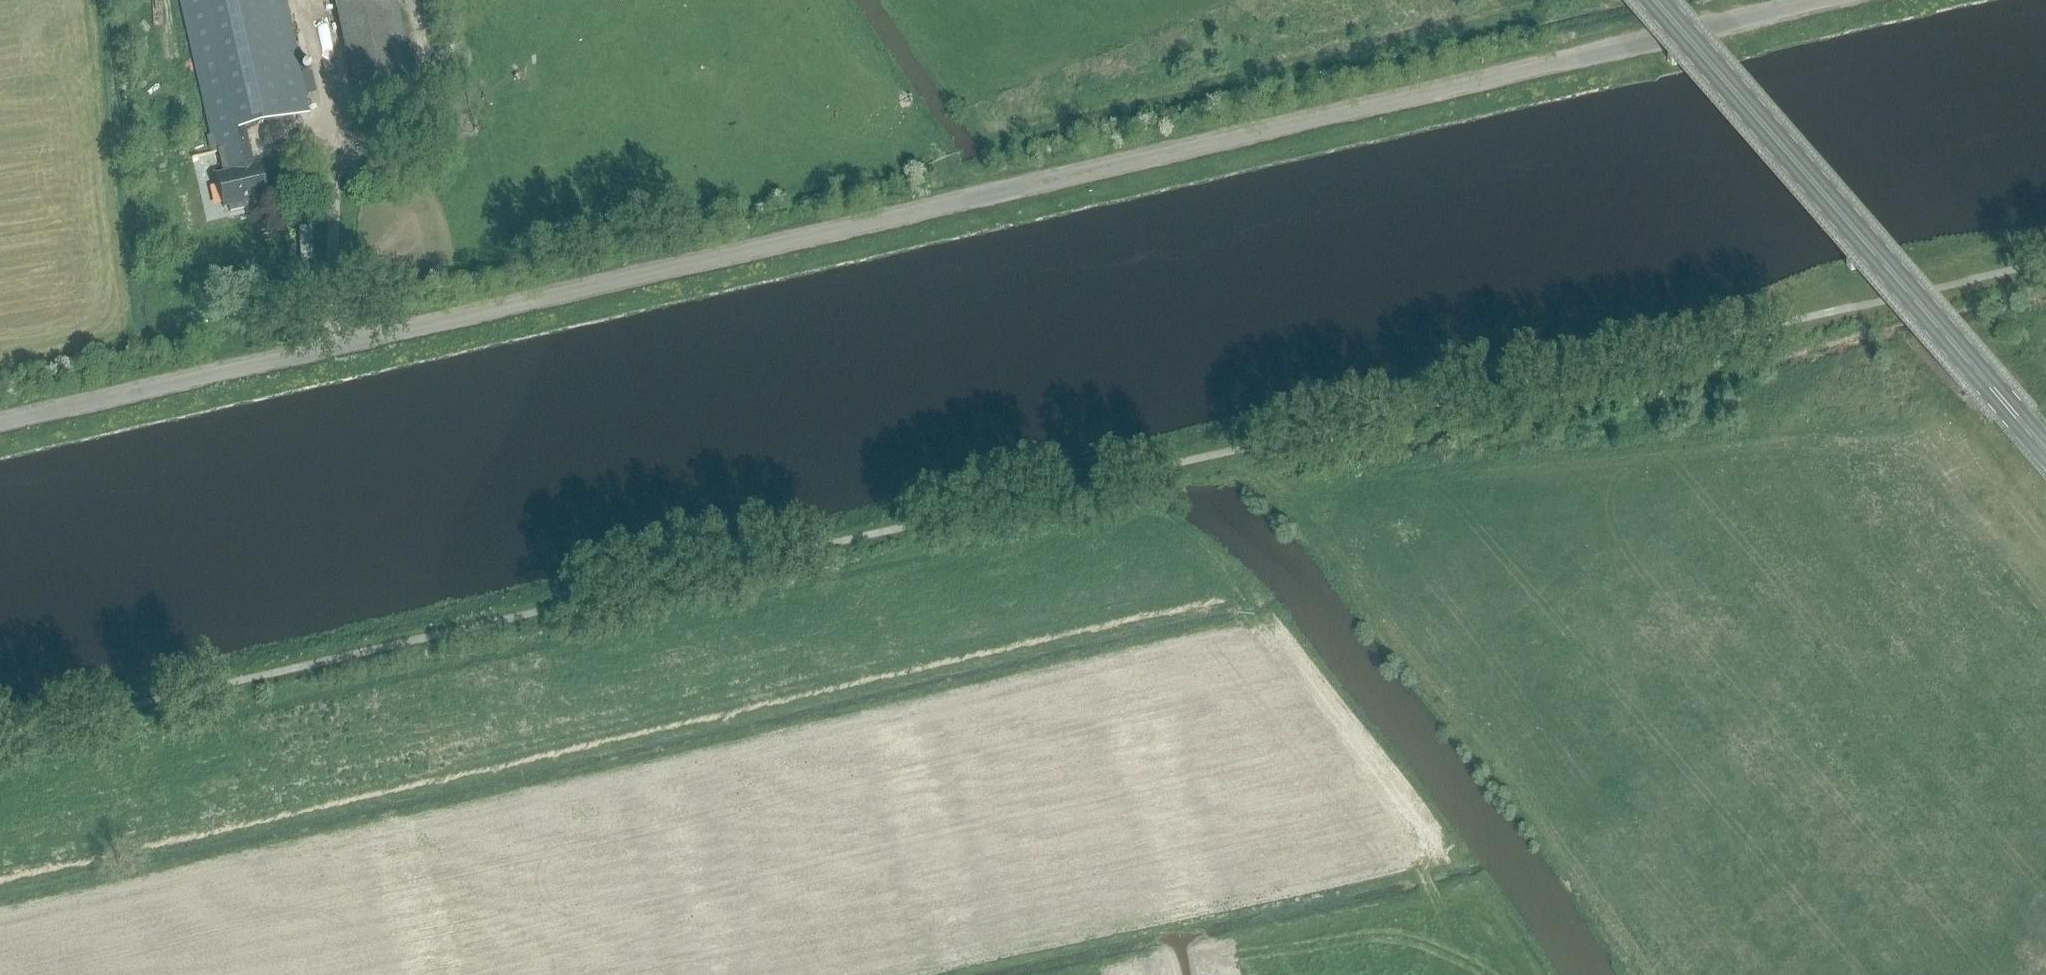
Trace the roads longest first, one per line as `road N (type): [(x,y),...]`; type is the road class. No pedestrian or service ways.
road 1 (unclassified): [(0,425),(1834,0)]
road 2 (primary): [(2045,451),(1650,0)]

